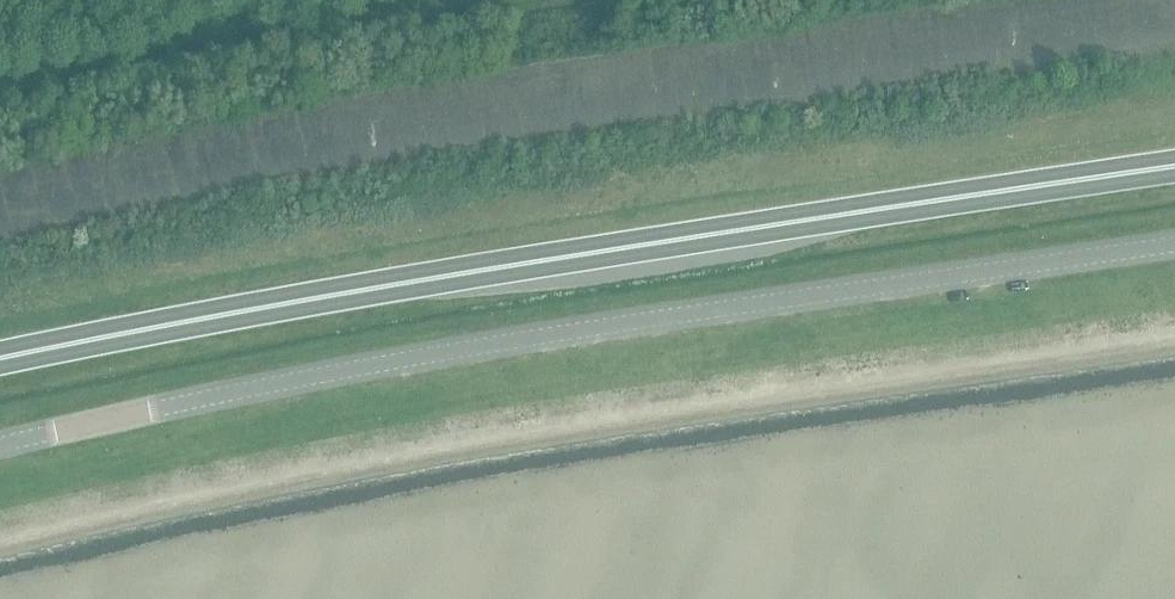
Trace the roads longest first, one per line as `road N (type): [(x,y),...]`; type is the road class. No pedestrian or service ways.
road 1 (unclassified): [(0,445),(346,370),(1174,244)]
road 2 (trunk): [(0,359),(478,272),(1174,167)]

